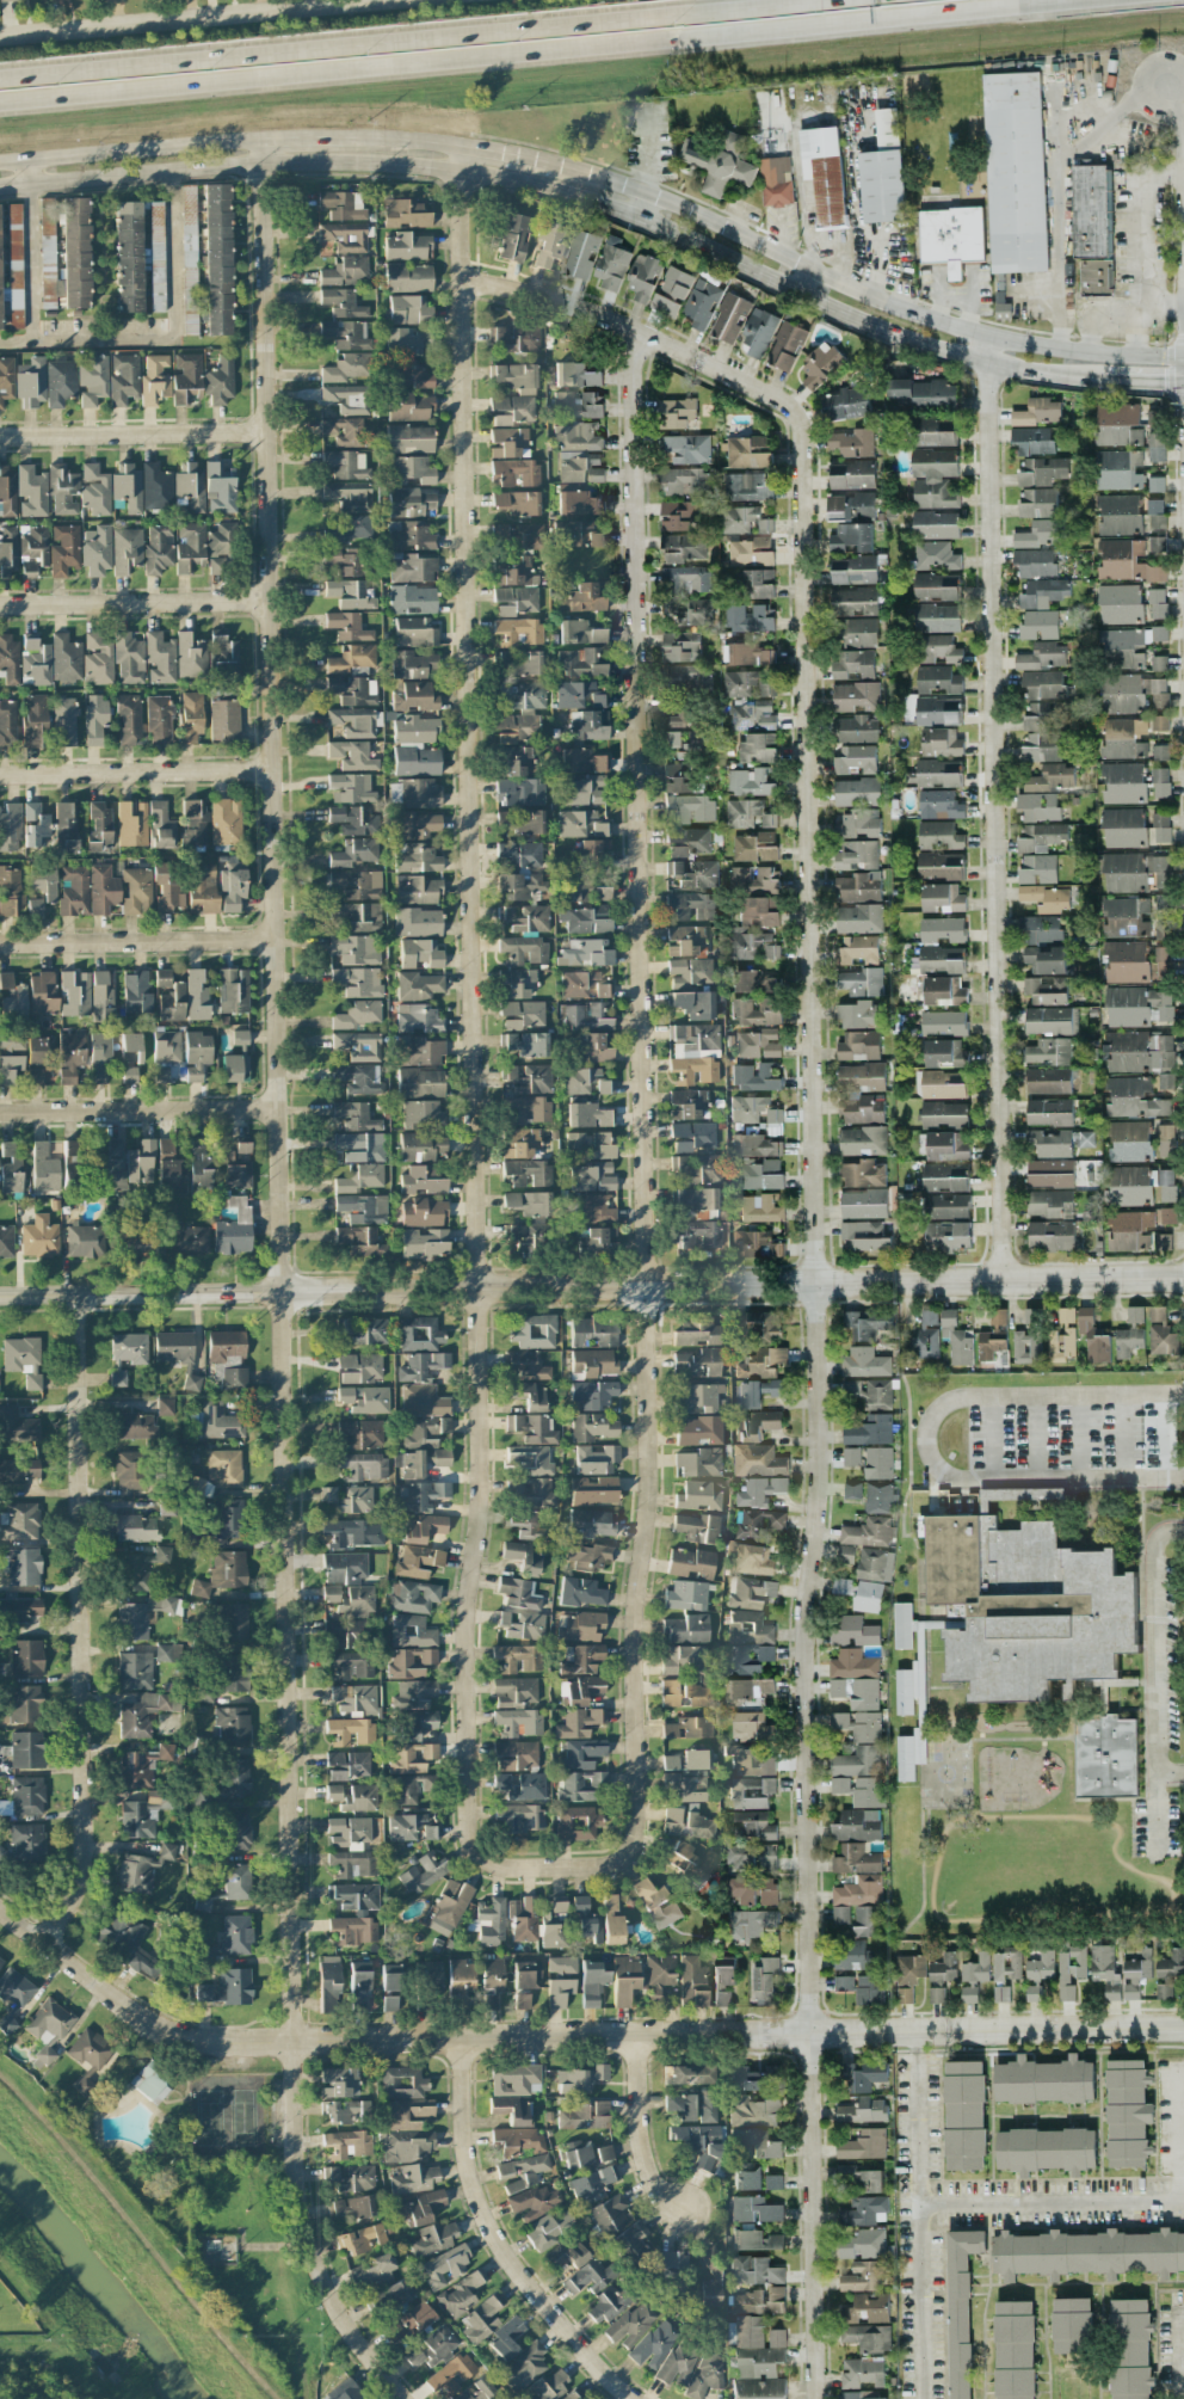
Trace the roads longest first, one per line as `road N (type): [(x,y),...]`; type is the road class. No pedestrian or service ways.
road 1 (residential): [(815,2398),(801,1656),(816,1491),(801,417),(787,402),(554,297),(463,283)]
road 2 (residential): [(260,139),(295,2153),(312,2241),(364,2346)]
road 3 (residential): [(462,150),(481,1478),(467,1625),(470,1828),(486,1859),(506,1868),(580,1866)]
road 4 (residential): [(580,1866),(621,1862),(637,1834),(636,1637),(650,1478),(631,330)]
road 5 (residential): [(1183,2027),(218,2042),(174,2035),(137,2012),(0,1905)]
road 6 (tertiary): [(1183,1278),(0,1297)]
road 7 (motorway): [(0,105),(1130,0)]
road 8 (residential): [(987,338),(1000,1280)]
road 9 (motorway): [(772,0),(0,76)]
road 10 (secondary): [(1183,360),(987,338),(812,276),(673,207),(519,158)]
road 11 (residential): [(76,1296),(88,1844),(81,1880),(49,1944)]
road 12 (secondary): [(510,185),(631,217),(856,325),(987,365),(1102,380)]
road 13 (secondary): [(0,191),(360,166),(510,185)]
road 14 (residential): [(461,2038),(468,2165),(495,2238),(631,2398)]
road 15 (residential): [(0,36),(397,0)]
road 16 (residential): [(278,1109),(0,1113)]
road 17 (residential): [(276,940),(0,944)]
road 18 (residential): [(272,773),(0,776)]
road 19 (residential): [(271,599),(0,604)]
road 20 (residential): [(267,429),(0,435)]
road 21 (secondary): [(260,139),(0,162)]
road 22 (residential): [(636,2036),(642,2148),(652,2176),(685,2212)]
road 23 (secondary): [(519,158),(343,139)]

